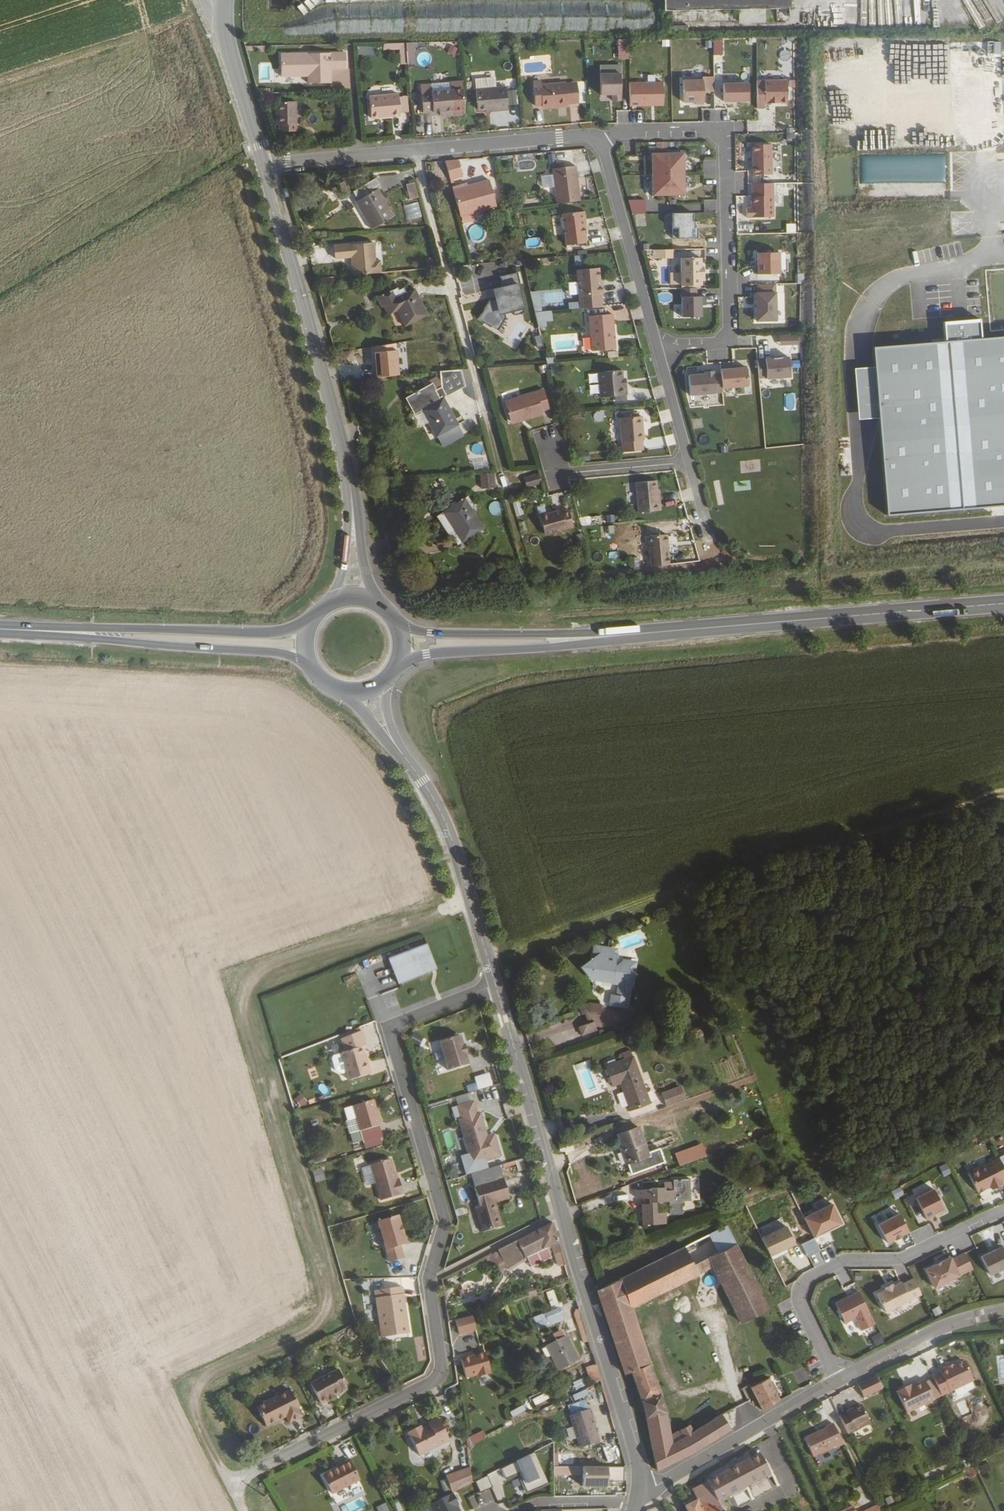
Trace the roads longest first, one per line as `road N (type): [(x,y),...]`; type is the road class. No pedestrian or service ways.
road 1 (residential): [(255,1471),(437,1380),(427,1281),(445,1224),(391,1039),(398,1022),(496,985)]
road 2 (tertiary): [(496,985),(640,1489)]
road 3 (primary): [(598,638),(1003,603)]
road 4 (residential): [(657,350),(722,344),(728,331),(724,141),(713,127),(627,128),(598,138)]
road 5 (residential): [(598,138),(264,164)]
road 6 (tertiary): [(349,476),(264,164)]
road 7 (residential): [(1003,1210),(889,1259),(843,1260),(813,1275),(800,1294),(803,1311),(837,1381)]
road 8 (primary): [(32,630),(307,657)]
road 9 (primary): [(308,628),(32,630)]
road 10 (tertiary): [(411,766),(452,840),(496,985)]
road 11 (residential): [(837,1381),(640,1489)]
road 12 (residential): [(657,350),(598,138)]
road 13 (primary): [(598,638),(431,633),(389,616)]
road 14 (primary): [(396,661),(598,638)]
road 15 (residential): [(1003,1311),(961,1321),(837,1381)]
road 16 (residential): [(687,462),(557,474),(551,441)]
road 17 (tertiary): [(264,164),(224,13)]
road 18 (tertiary): [(371,602),(349,476)]
road 19 (tertiary): [(349,476),(335,601)]

